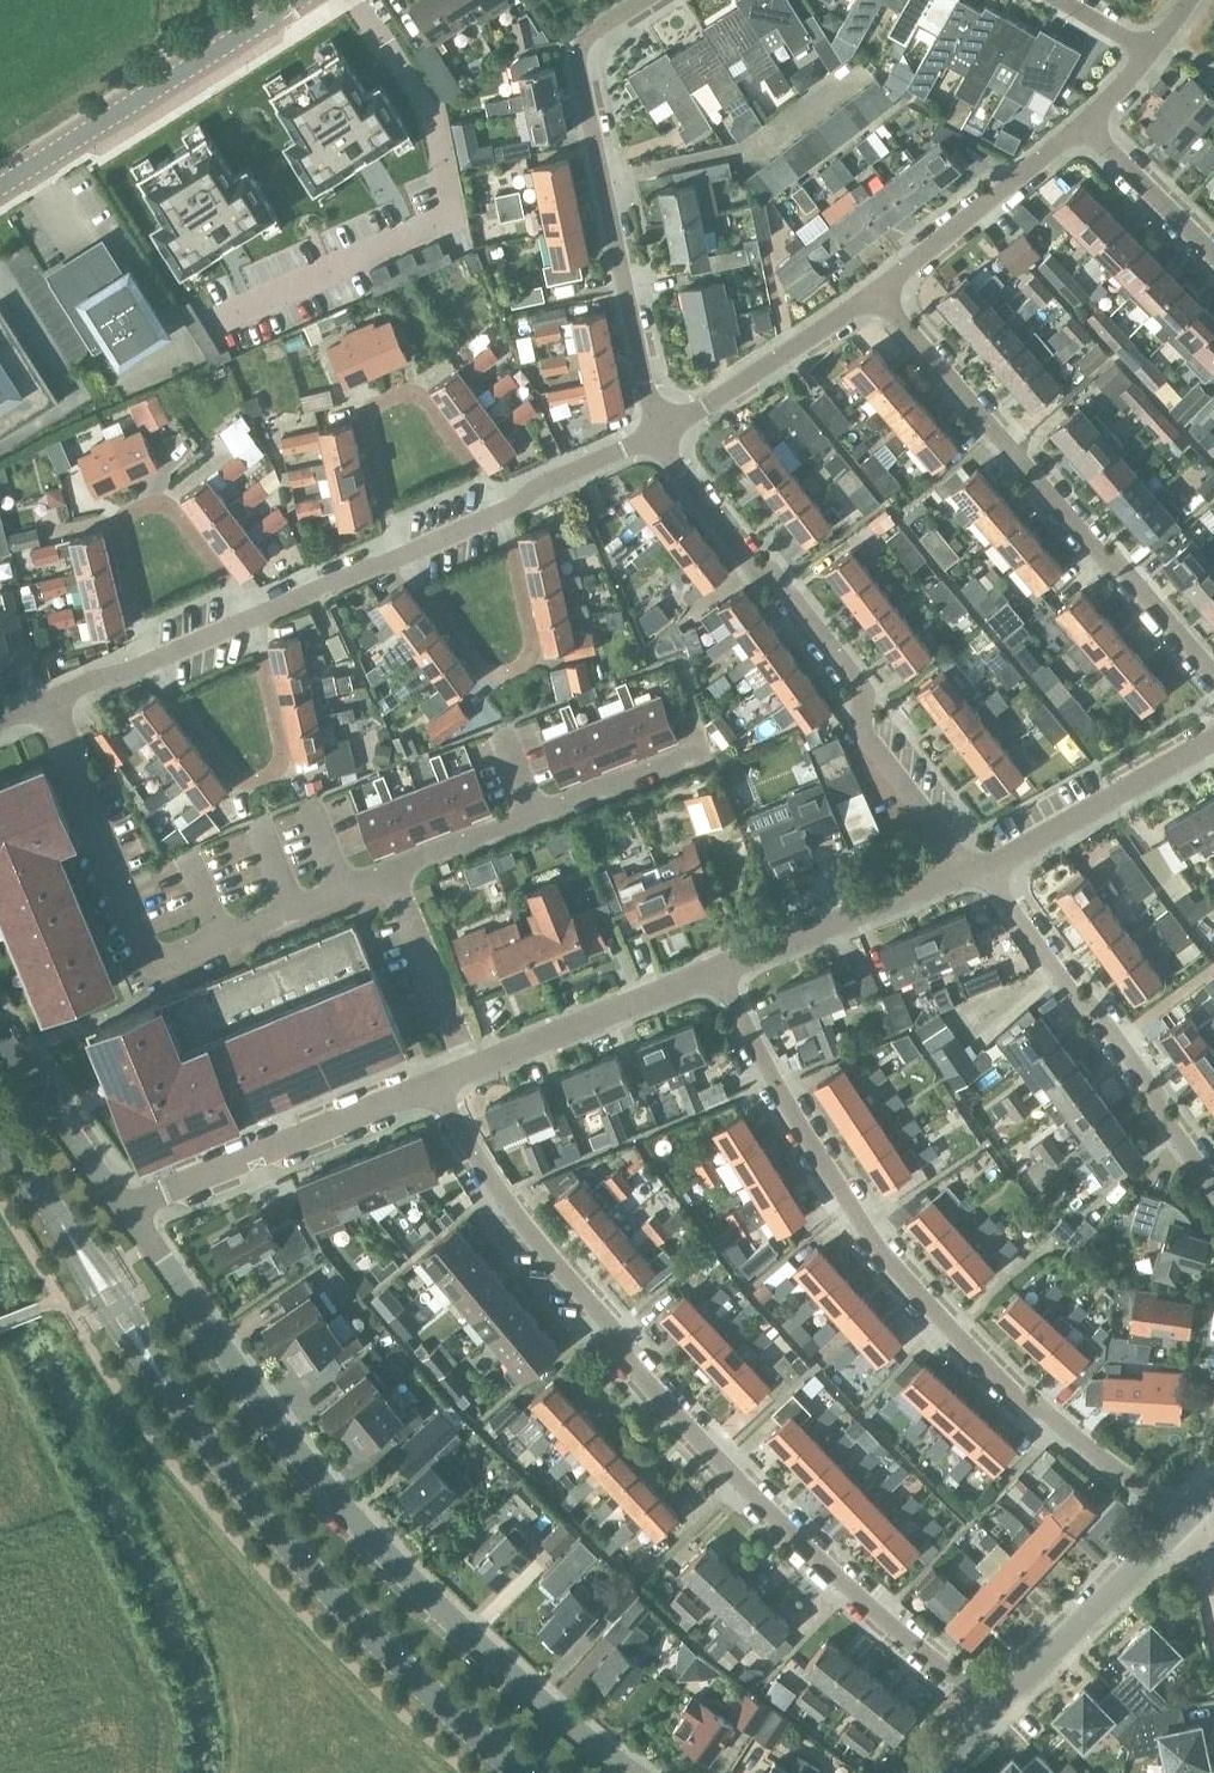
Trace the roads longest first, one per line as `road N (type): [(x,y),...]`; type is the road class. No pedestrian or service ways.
road 1 (residential): [(997,1712),(862,1599),(629,1362),(615,1331),(502,1198),(433,1086)]
road 2 (tertiary): [(526,1772),(419,1677),(274,1518),(166,1387),(0,1135)]
road 3 (residential): [(619,1763),(504,1671),(339,1502),(123,1209)]
road 4 (residential): [(717,971),(821,1169),(891,1274),(1016,1397),(1187,1518)]
road 5 (residential): [(966,874),(859,730),(863,692),(682,476),(659,433)]
road 6 (residential): [(390,873),(174,960),(151,959),(73,779),(49,700)]
road 7 (residential): [(877,290),(1213,678)]
road 8 (residential): [(659,433),(578,72),(589,38),(645,0)]
road 9 (residential): [(1213,1191),(981,867)]
road 10 (tertiary): [(302,0),(0,192)]
road 11 (residential): [(254,618),(283,750),(264,780),(229,772),(151,664)]
road 12 (residential): [(401,558),(368,432),(387,399),(425,406),(504,511)]
road 13 (residential): [(504,511),(532,641),(512,671),(477,663),(401,558)]
road 14 (residential): [(123,1209),(433,1086)]
road 15 (residential): [(151,664),(120,541),(139,508),(177,515),(254,618)]
road 16 (residential): [(682,761),(390,873)]
road 17 (residential): [(997,1712),(1187,1518)]
road 18 (residential): [(717,971),(966,874)]
road 19 (residential): [(470,1072),(717,971)]
road 20 (residential): [(877,290),(1084,122)]
road 21 (residential): [(981,867),(1213,740)]
road 22 (residential): [(659,433),(877,290)]
road 23 (residential): [(123,1209),(0,1033)]
road 24 (residential): [(470,1072),(390,873)]
road 25 (residential): [(1213,254),(1084,122)]
road 26 (residential): [(504,511),(539,484),(659,433)]
road 27 (residential): [(254,618),(401,558)]

